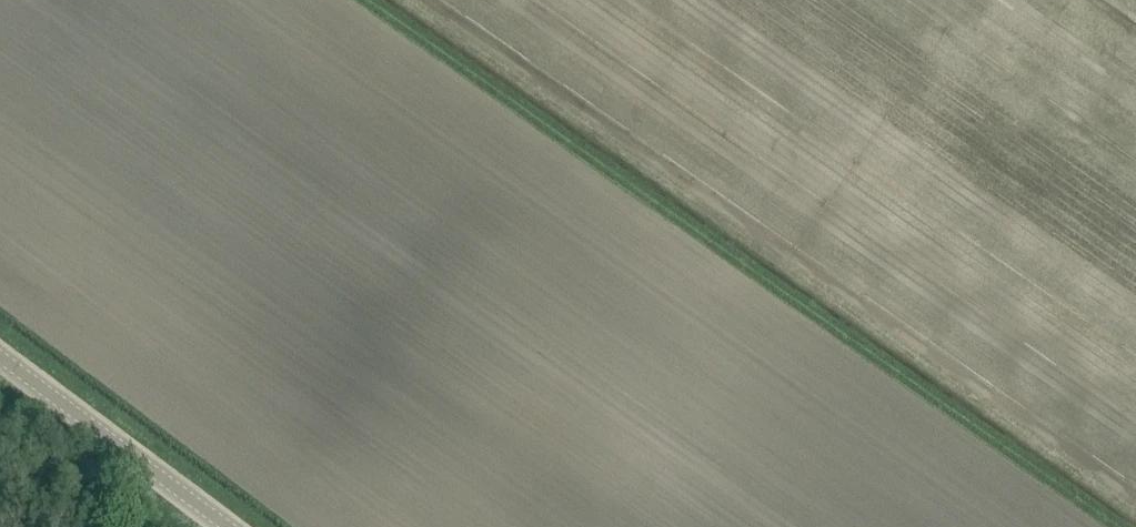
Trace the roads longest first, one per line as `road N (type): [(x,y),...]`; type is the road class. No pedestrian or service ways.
road 1 (tertiary): [(233,526),(0,354)]

